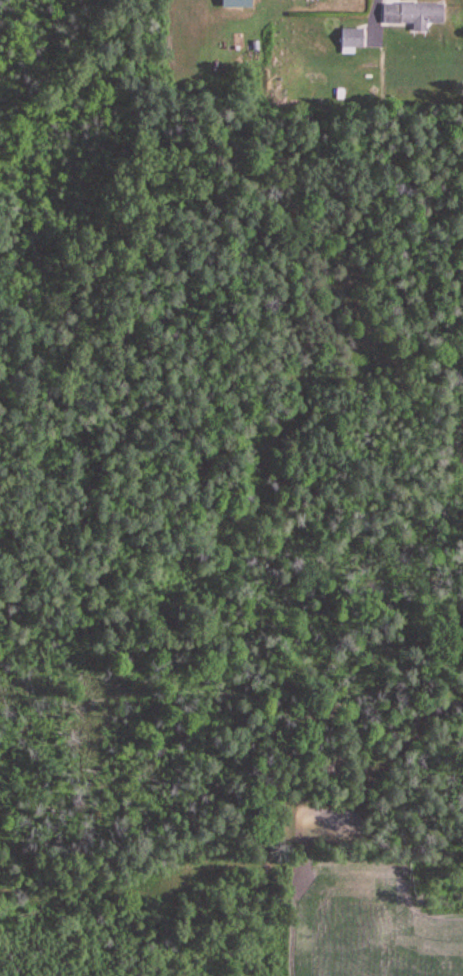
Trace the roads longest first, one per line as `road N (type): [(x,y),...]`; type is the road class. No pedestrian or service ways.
road 1 (residential): [(462,302),(0,271)]

